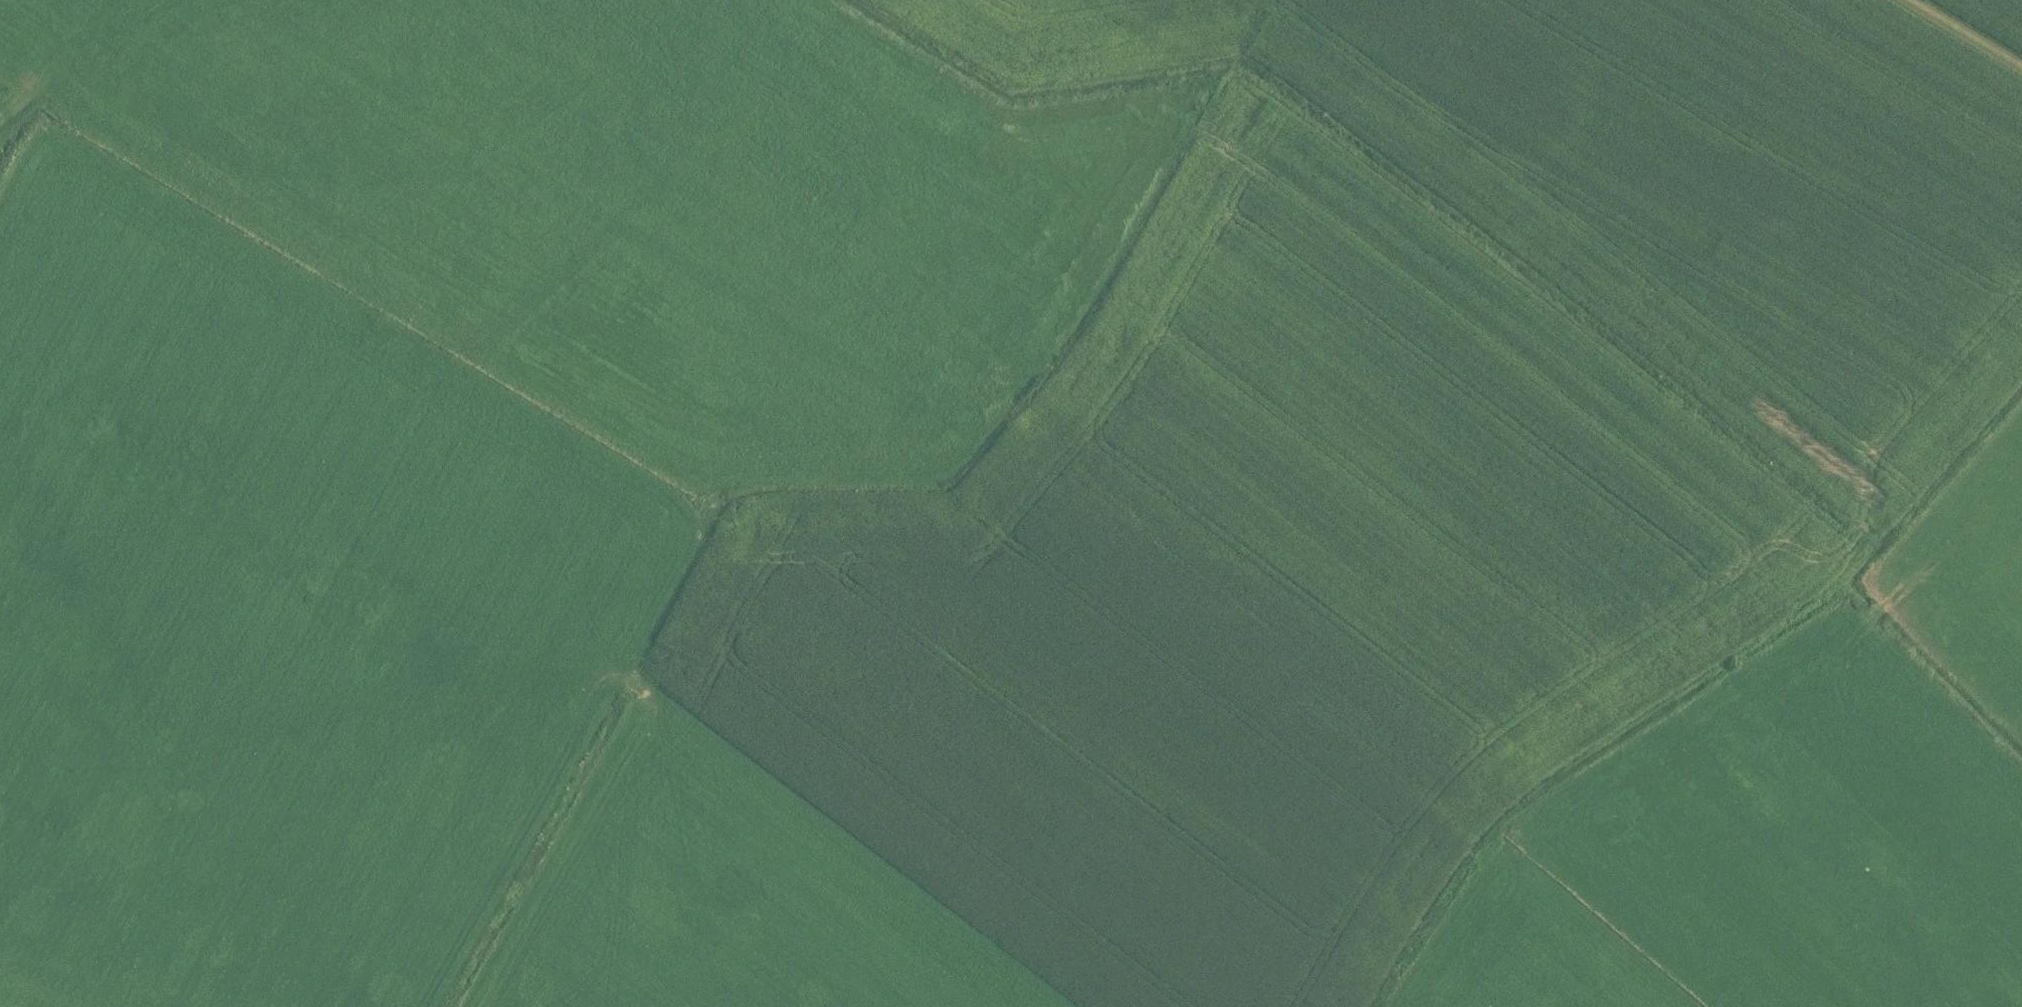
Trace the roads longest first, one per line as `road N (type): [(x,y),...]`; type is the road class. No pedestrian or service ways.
road 1 (track): [(2021,65),(1913,0)]

